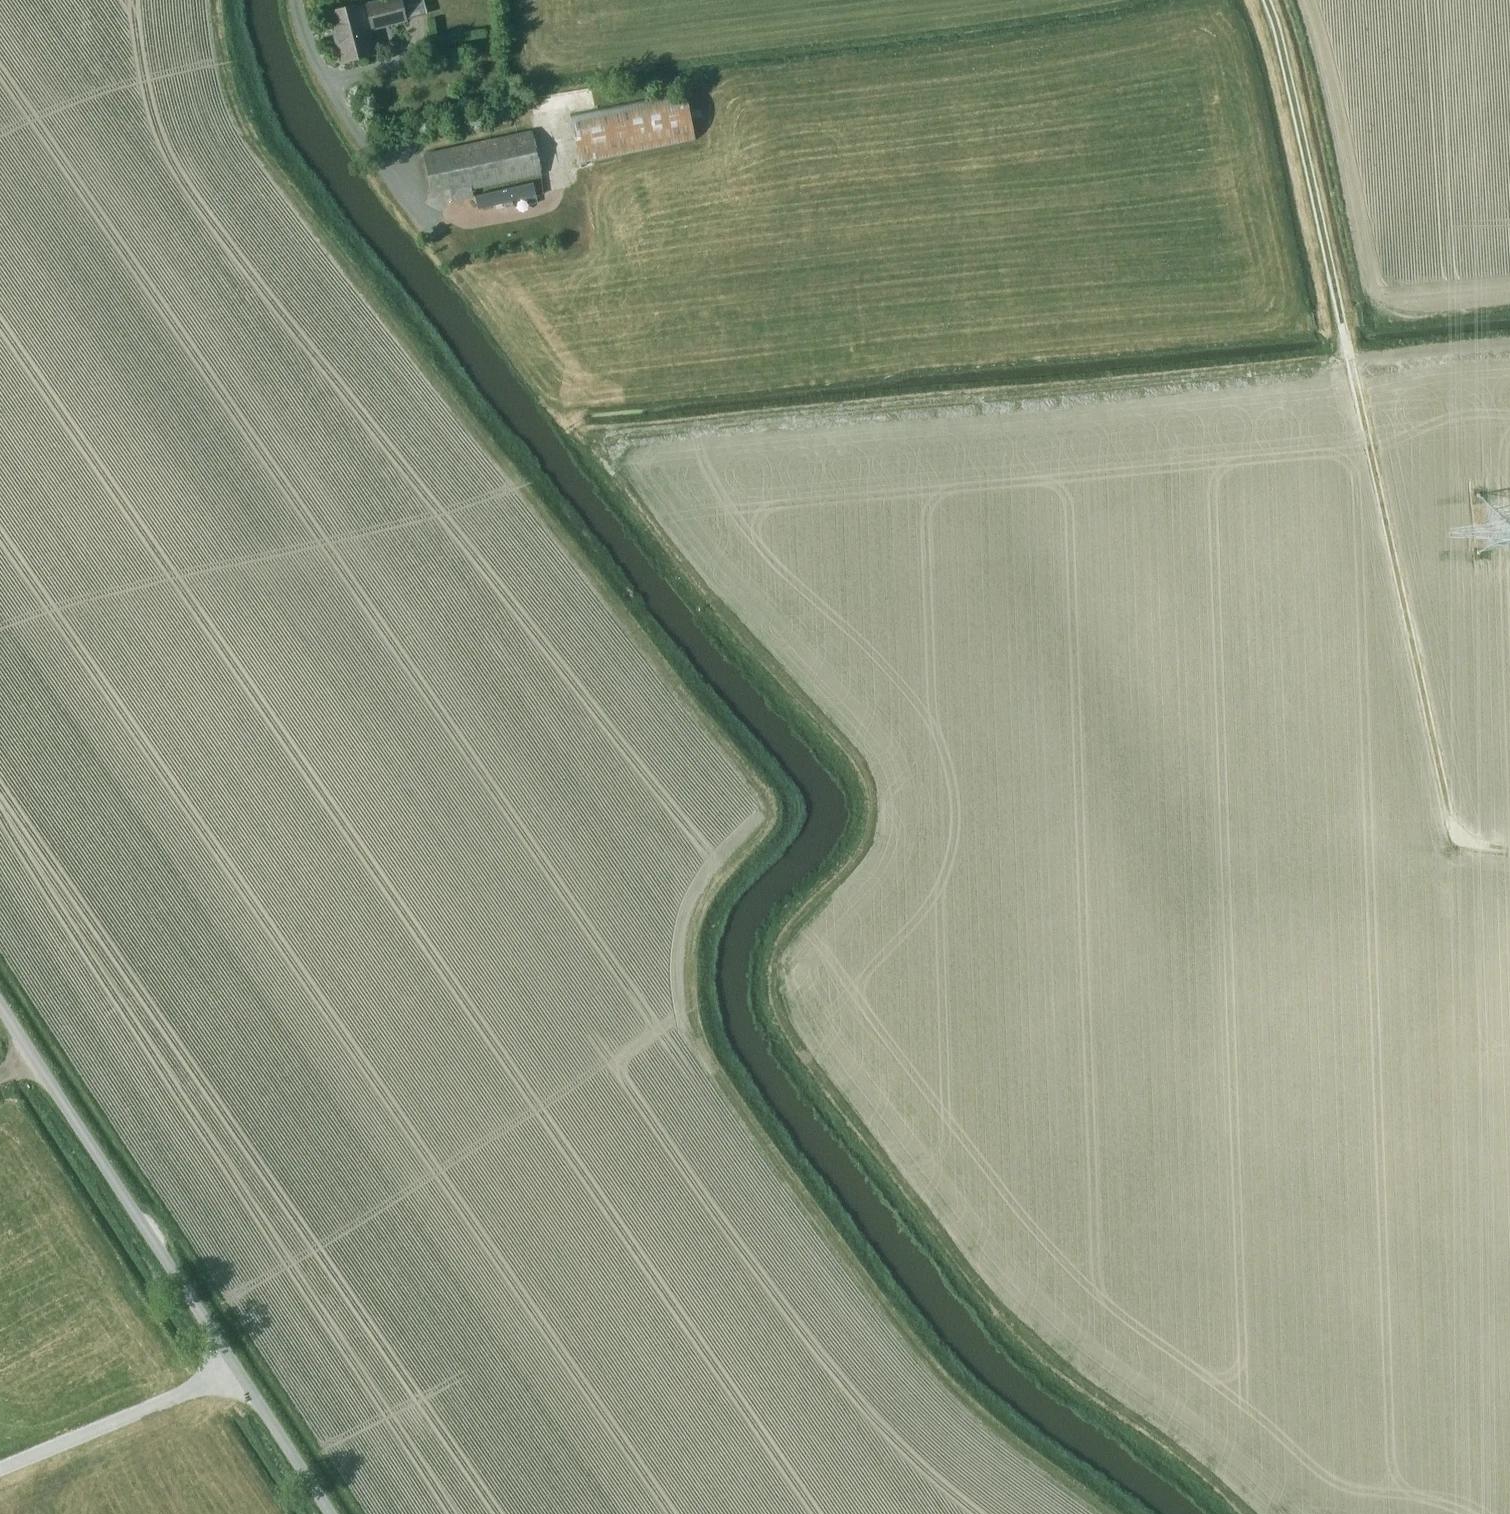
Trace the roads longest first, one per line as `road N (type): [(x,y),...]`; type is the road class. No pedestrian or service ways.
road 1 (unclassified): [(327,1513),(0,1010)]
road 2 (residential): [(383,160),(321,71),(297,0)]

